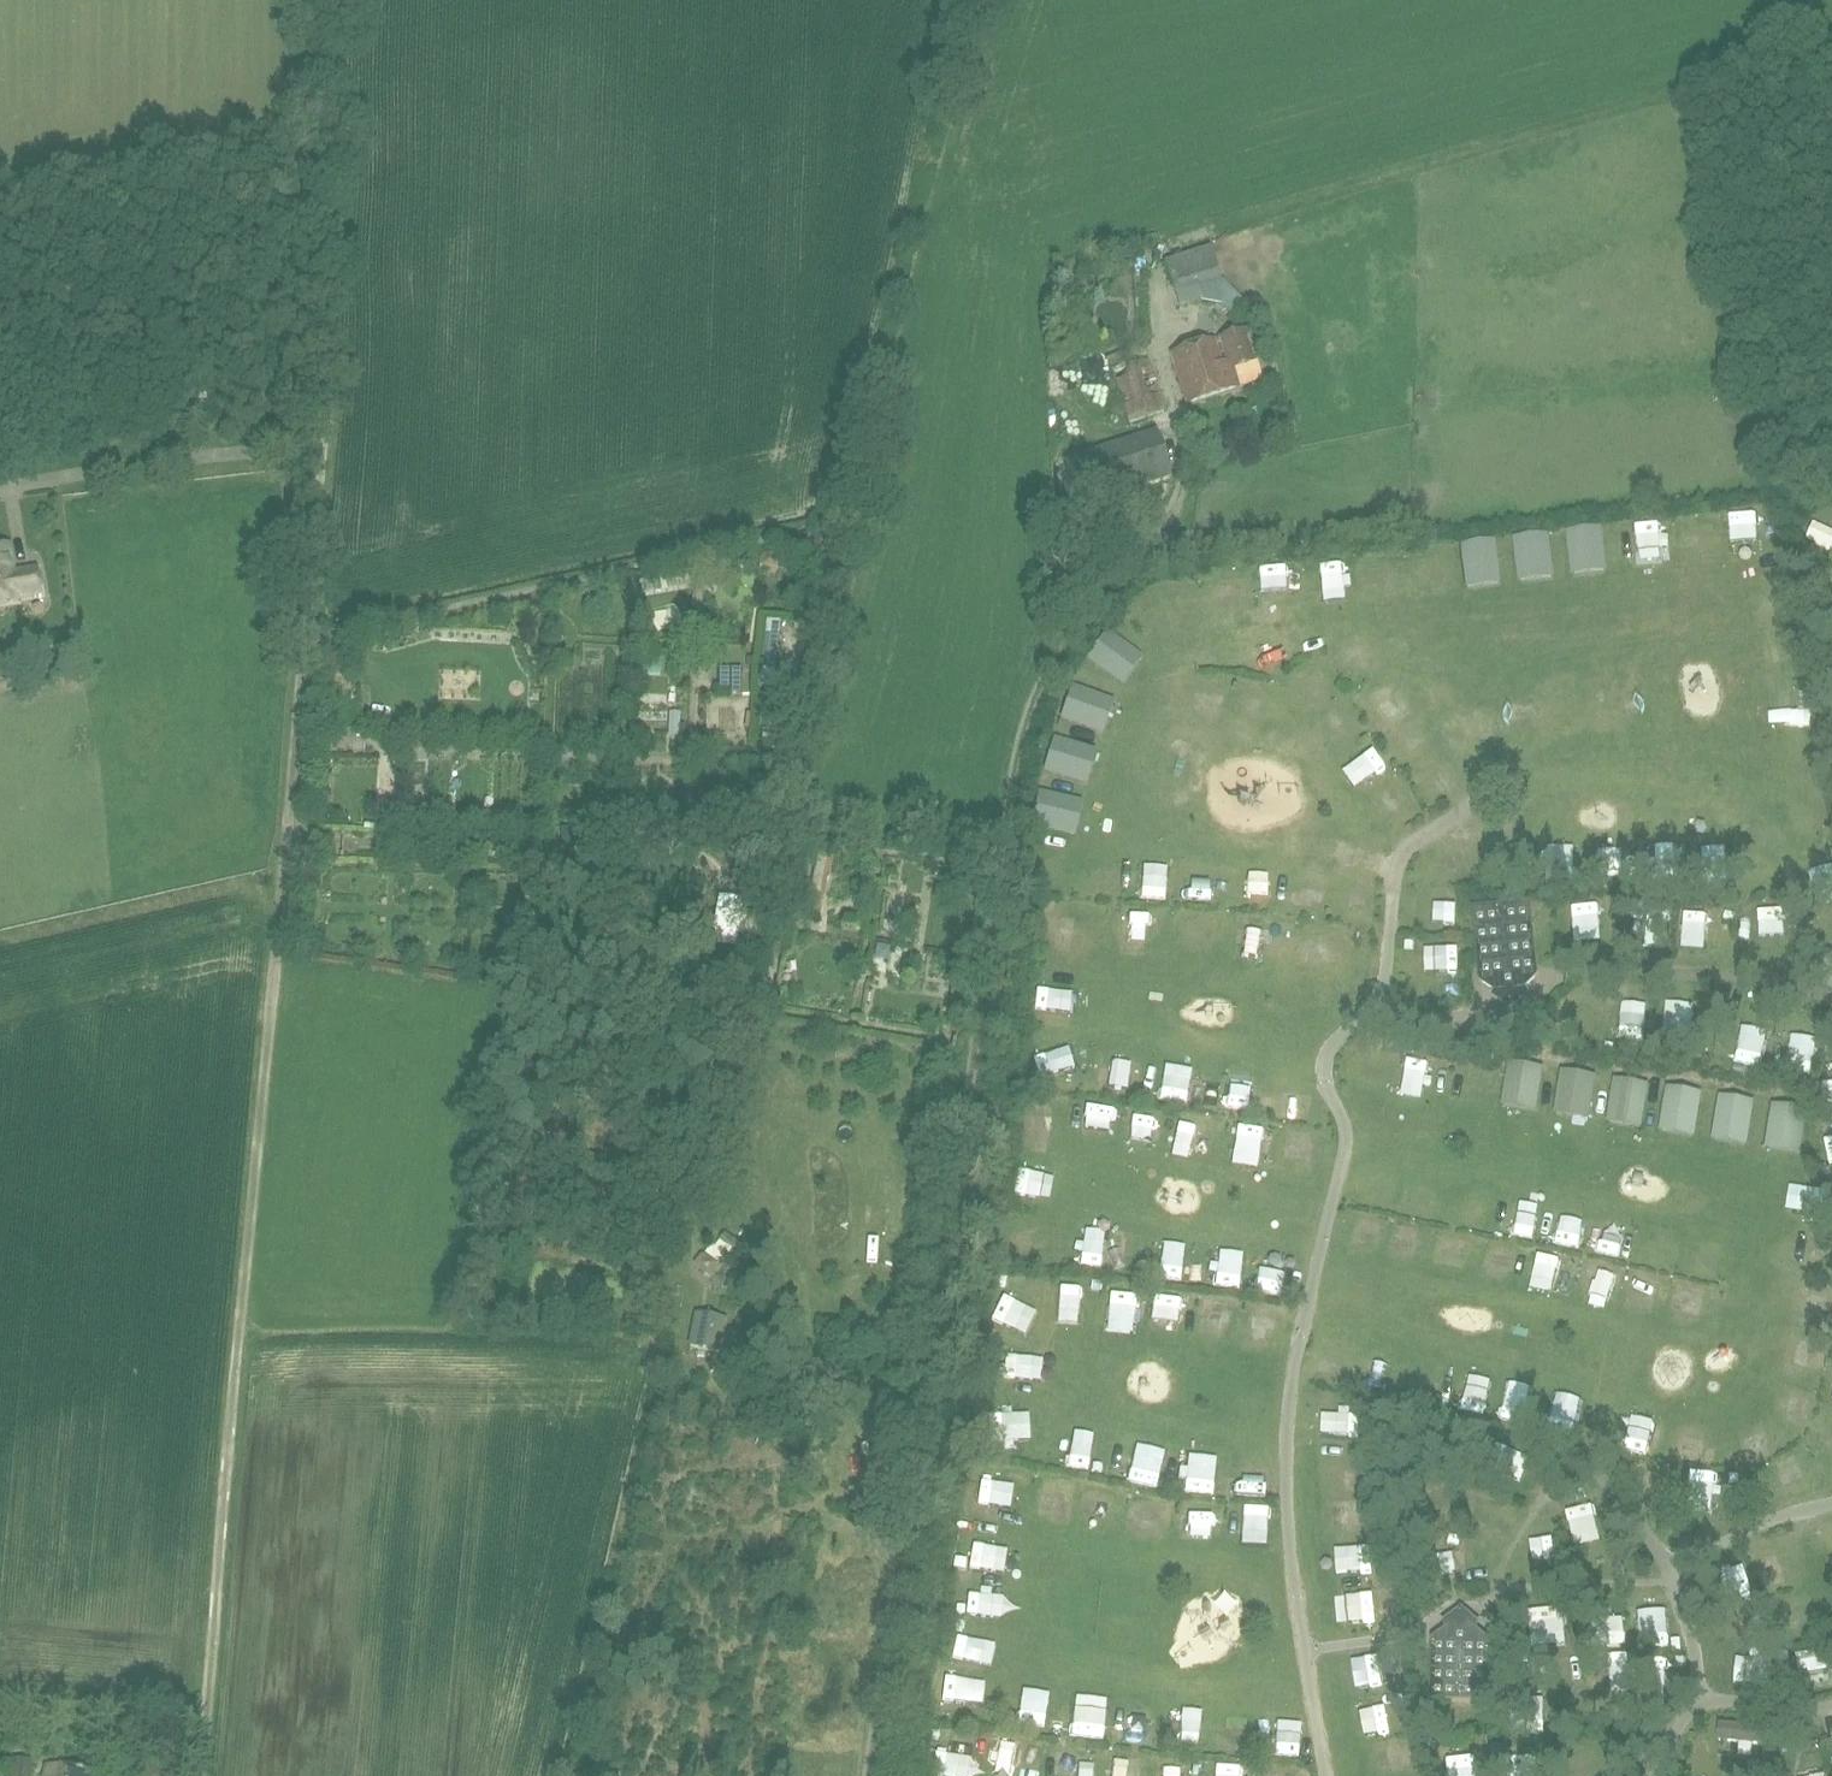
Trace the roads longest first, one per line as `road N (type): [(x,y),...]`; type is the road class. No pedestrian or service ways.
road 1 (track): [(195,1775),(319,498),(327,0)]
road 2 (track): [(818,626),(825,552),(811,540),(778,535),(305,641)]
road 3 (track): [(285,843),(538,852),(594,840),(668,846),(701,883),(713,965),(727,992)]

